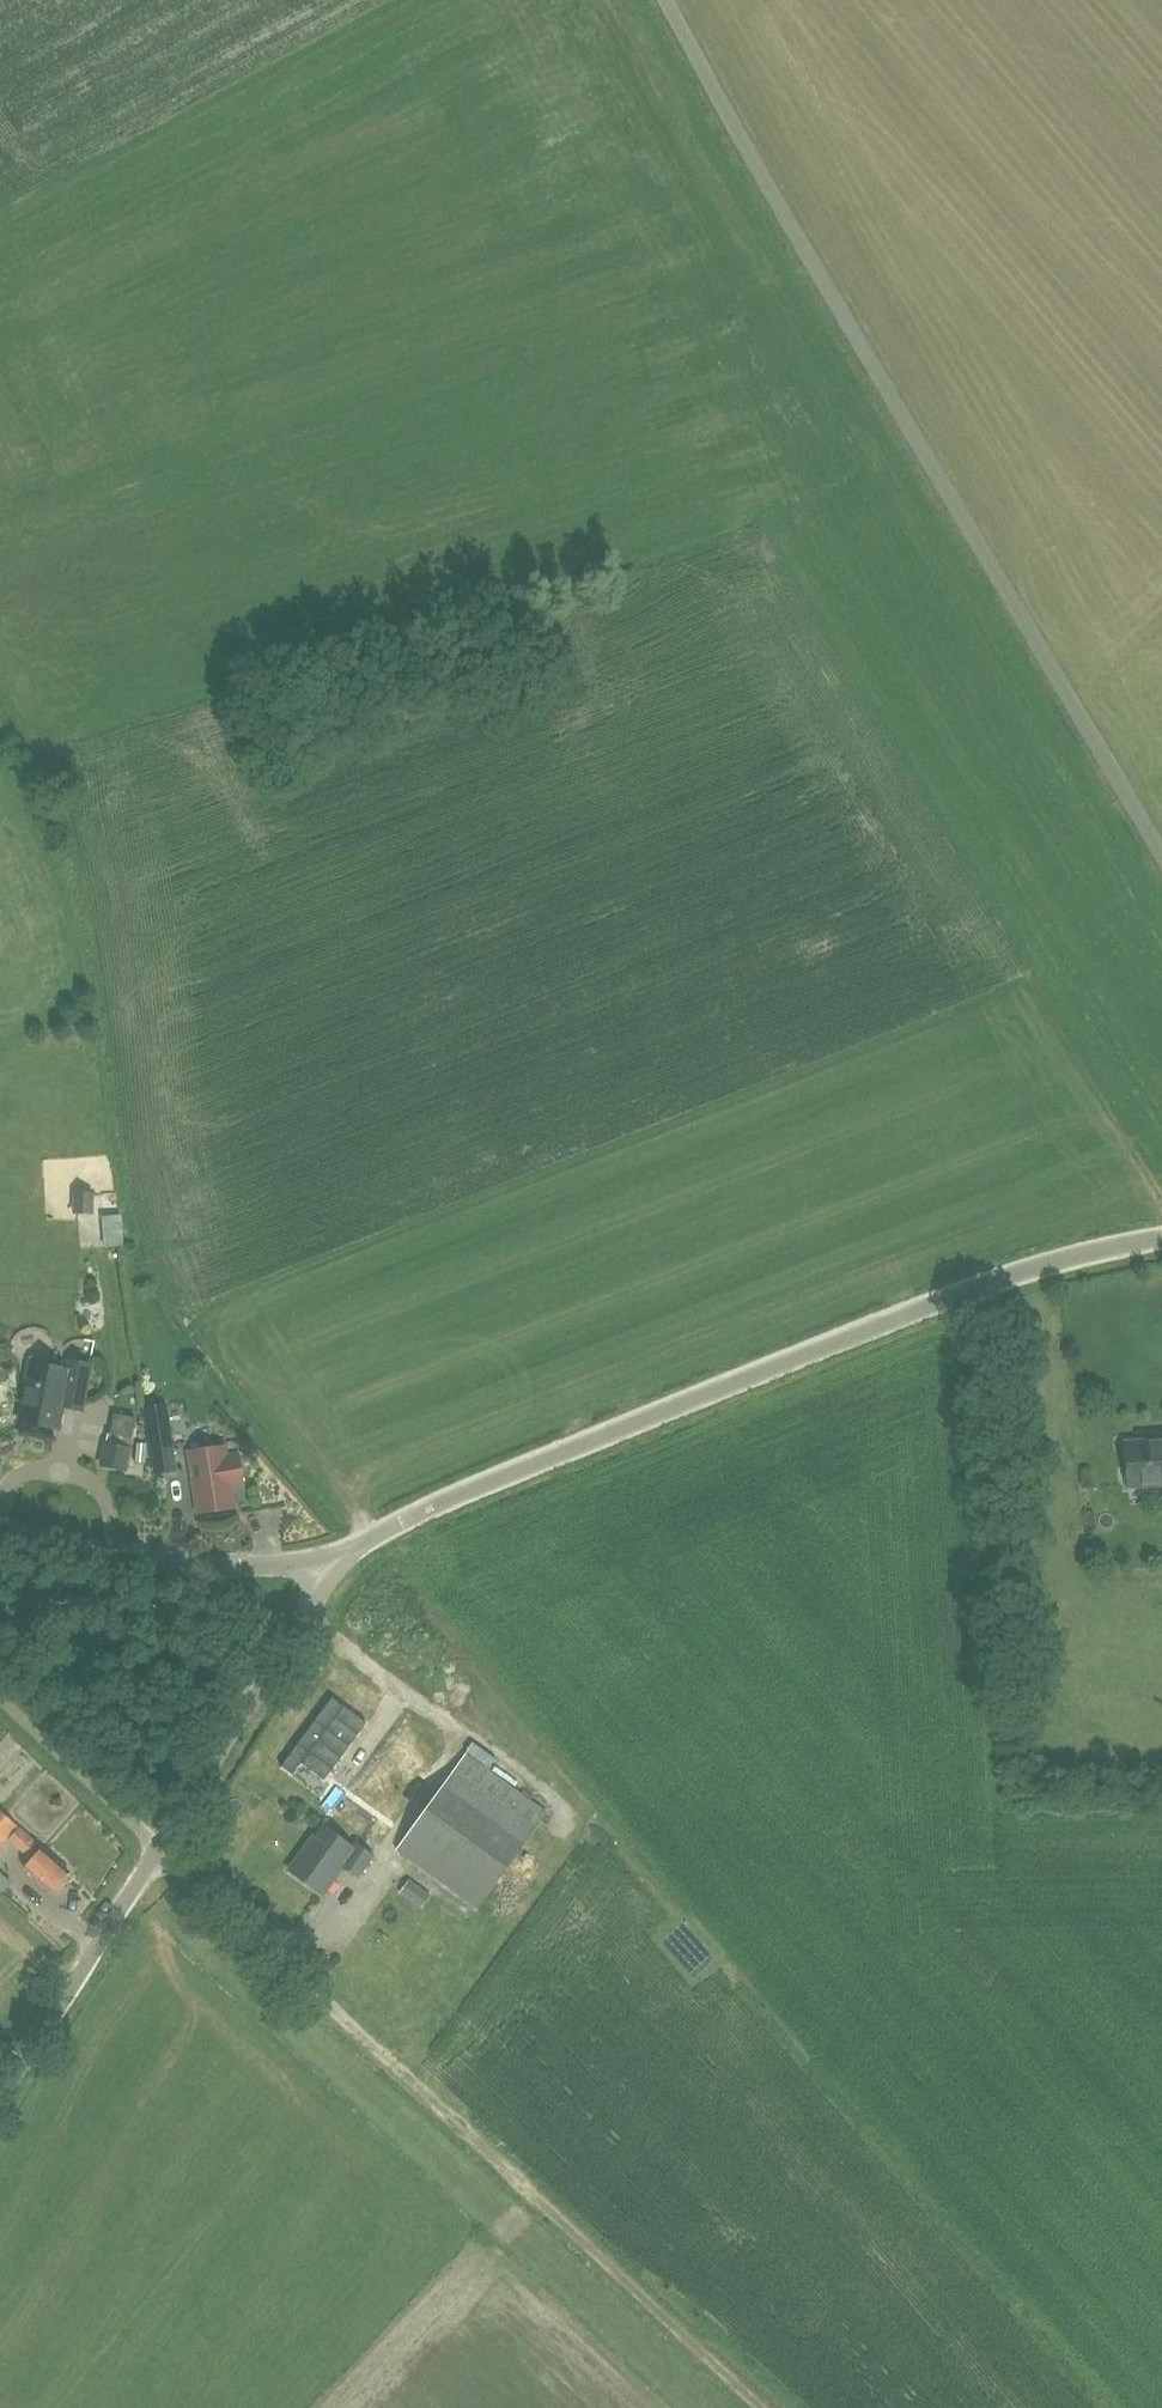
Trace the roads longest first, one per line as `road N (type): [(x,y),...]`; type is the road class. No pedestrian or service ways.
road 1 (unclassified): [(1161,855),(667,0)]
road 2 (unclassified): [(354,1546),(738,1381),(1012,1282),(1161,1244)]
road 3 (track): [(325,2006),(756,2407)]
road 4 (tertiary): [(159,1850),(354,1546)]
road 5 (tertiary): [(354,1546),(275,1564),(199,1567),(0,1525)]
road 6 (tertiary): [(0,2100),(159,1850)]
road 7 (track): [(325,2006),(159,1850)]
road 8 (residential): [(159,1850),(0,1699)]

